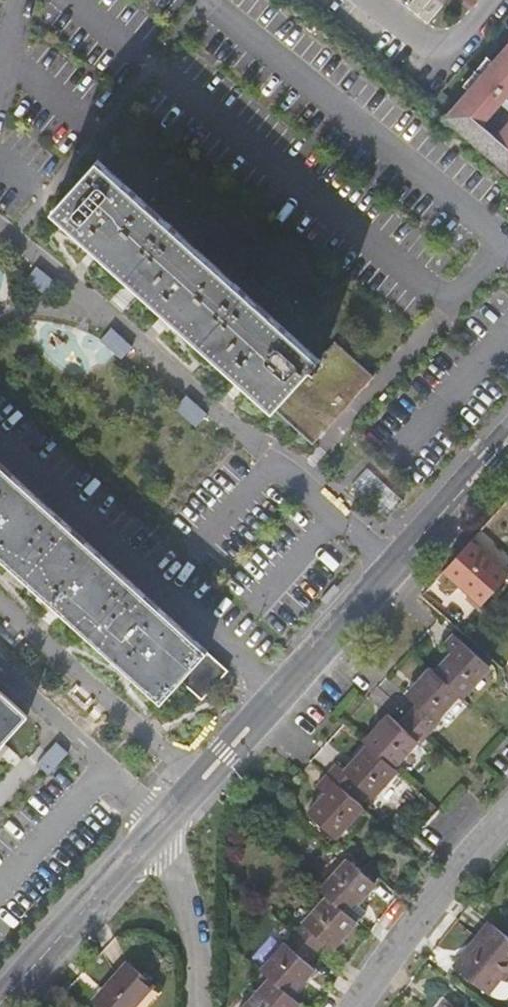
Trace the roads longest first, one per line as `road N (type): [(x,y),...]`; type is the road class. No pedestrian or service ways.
road 1 (residential): [(507,442),(155,833)]
road 2 (residential): [(507,818),(355,1006)]
road 3 (residential): [(155,833),(0,1005)]
road 4 (residential): [(201,1006),(193,929),(155,833)]

